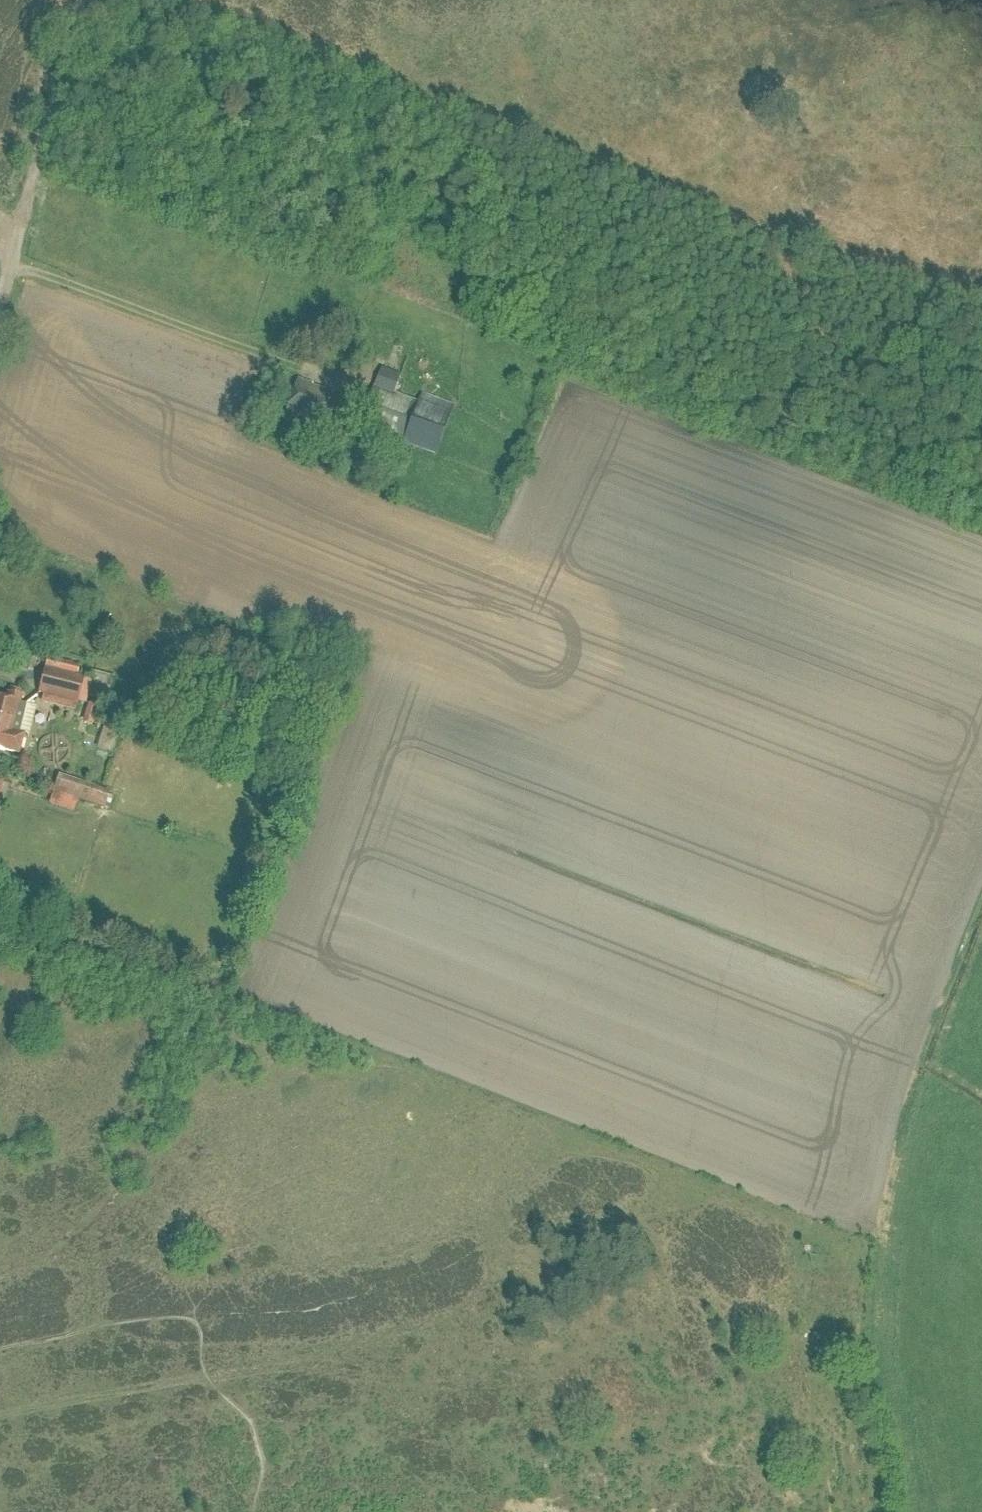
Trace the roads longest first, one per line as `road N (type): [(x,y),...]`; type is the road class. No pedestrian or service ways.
road 1 (track): [(15,237),(79,0)]

